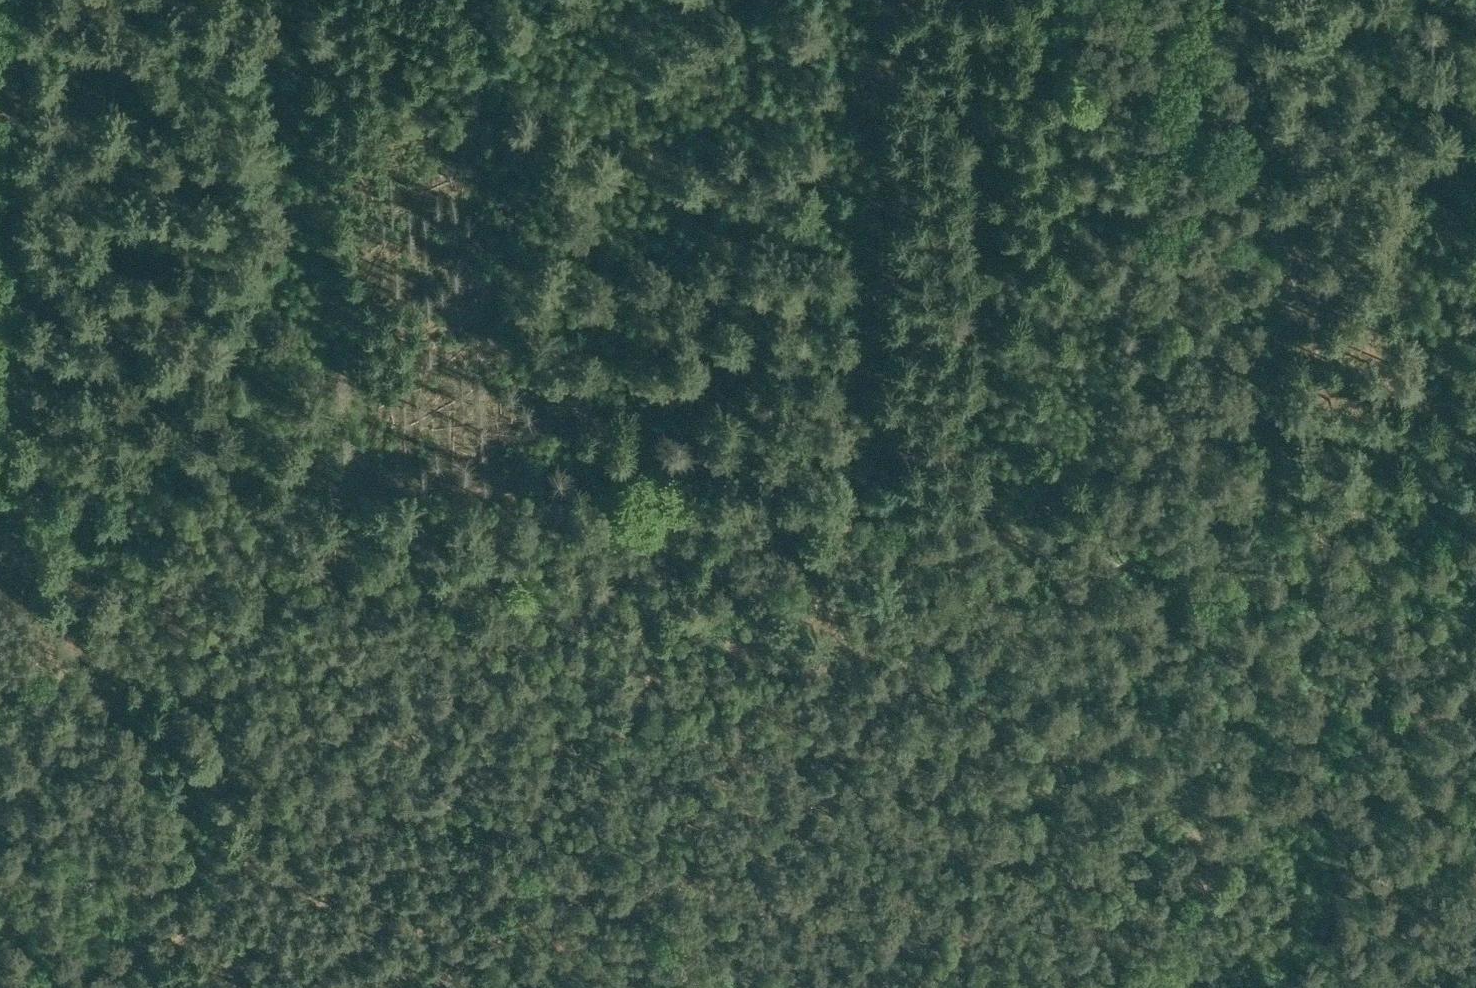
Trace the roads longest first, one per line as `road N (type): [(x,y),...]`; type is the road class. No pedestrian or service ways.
road 1 (track): [(1475,473),(1432,429),(1395,415),(1338,371),(1282,183),(1244,97),(1227,0)]
road 2 (track): [(122,987),(237,895)]

